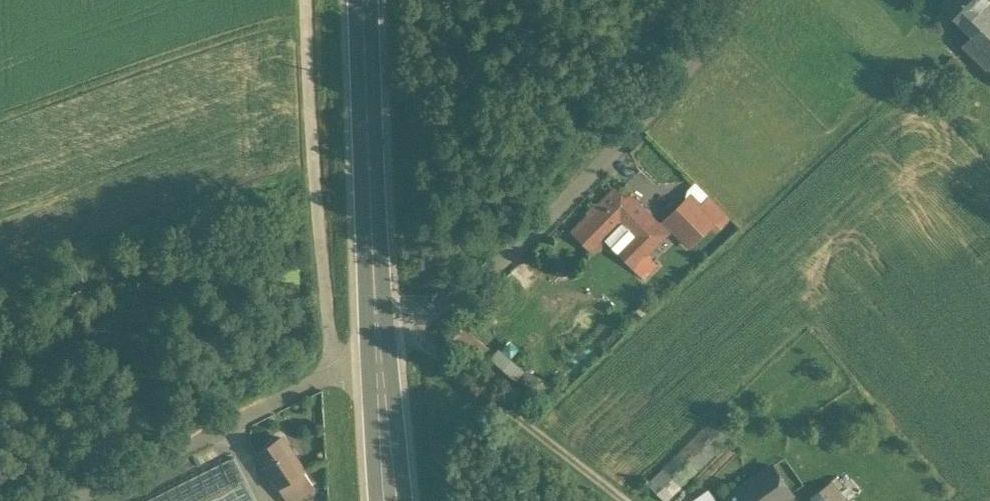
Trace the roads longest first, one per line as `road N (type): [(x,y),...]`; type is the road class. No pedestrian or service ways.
road 1 (track): [(378,353),(547,223),(750,0)]
road 2 (track): [(313,0),(341,373)]
road 3 (secondary): [(364,0),(378,353)]
road 4 (residential): [(70,500),(378,353)]
road 5 (track): [(410,328),(632,500)]
road 6 (secondary): [(378,353),(391,500)]

